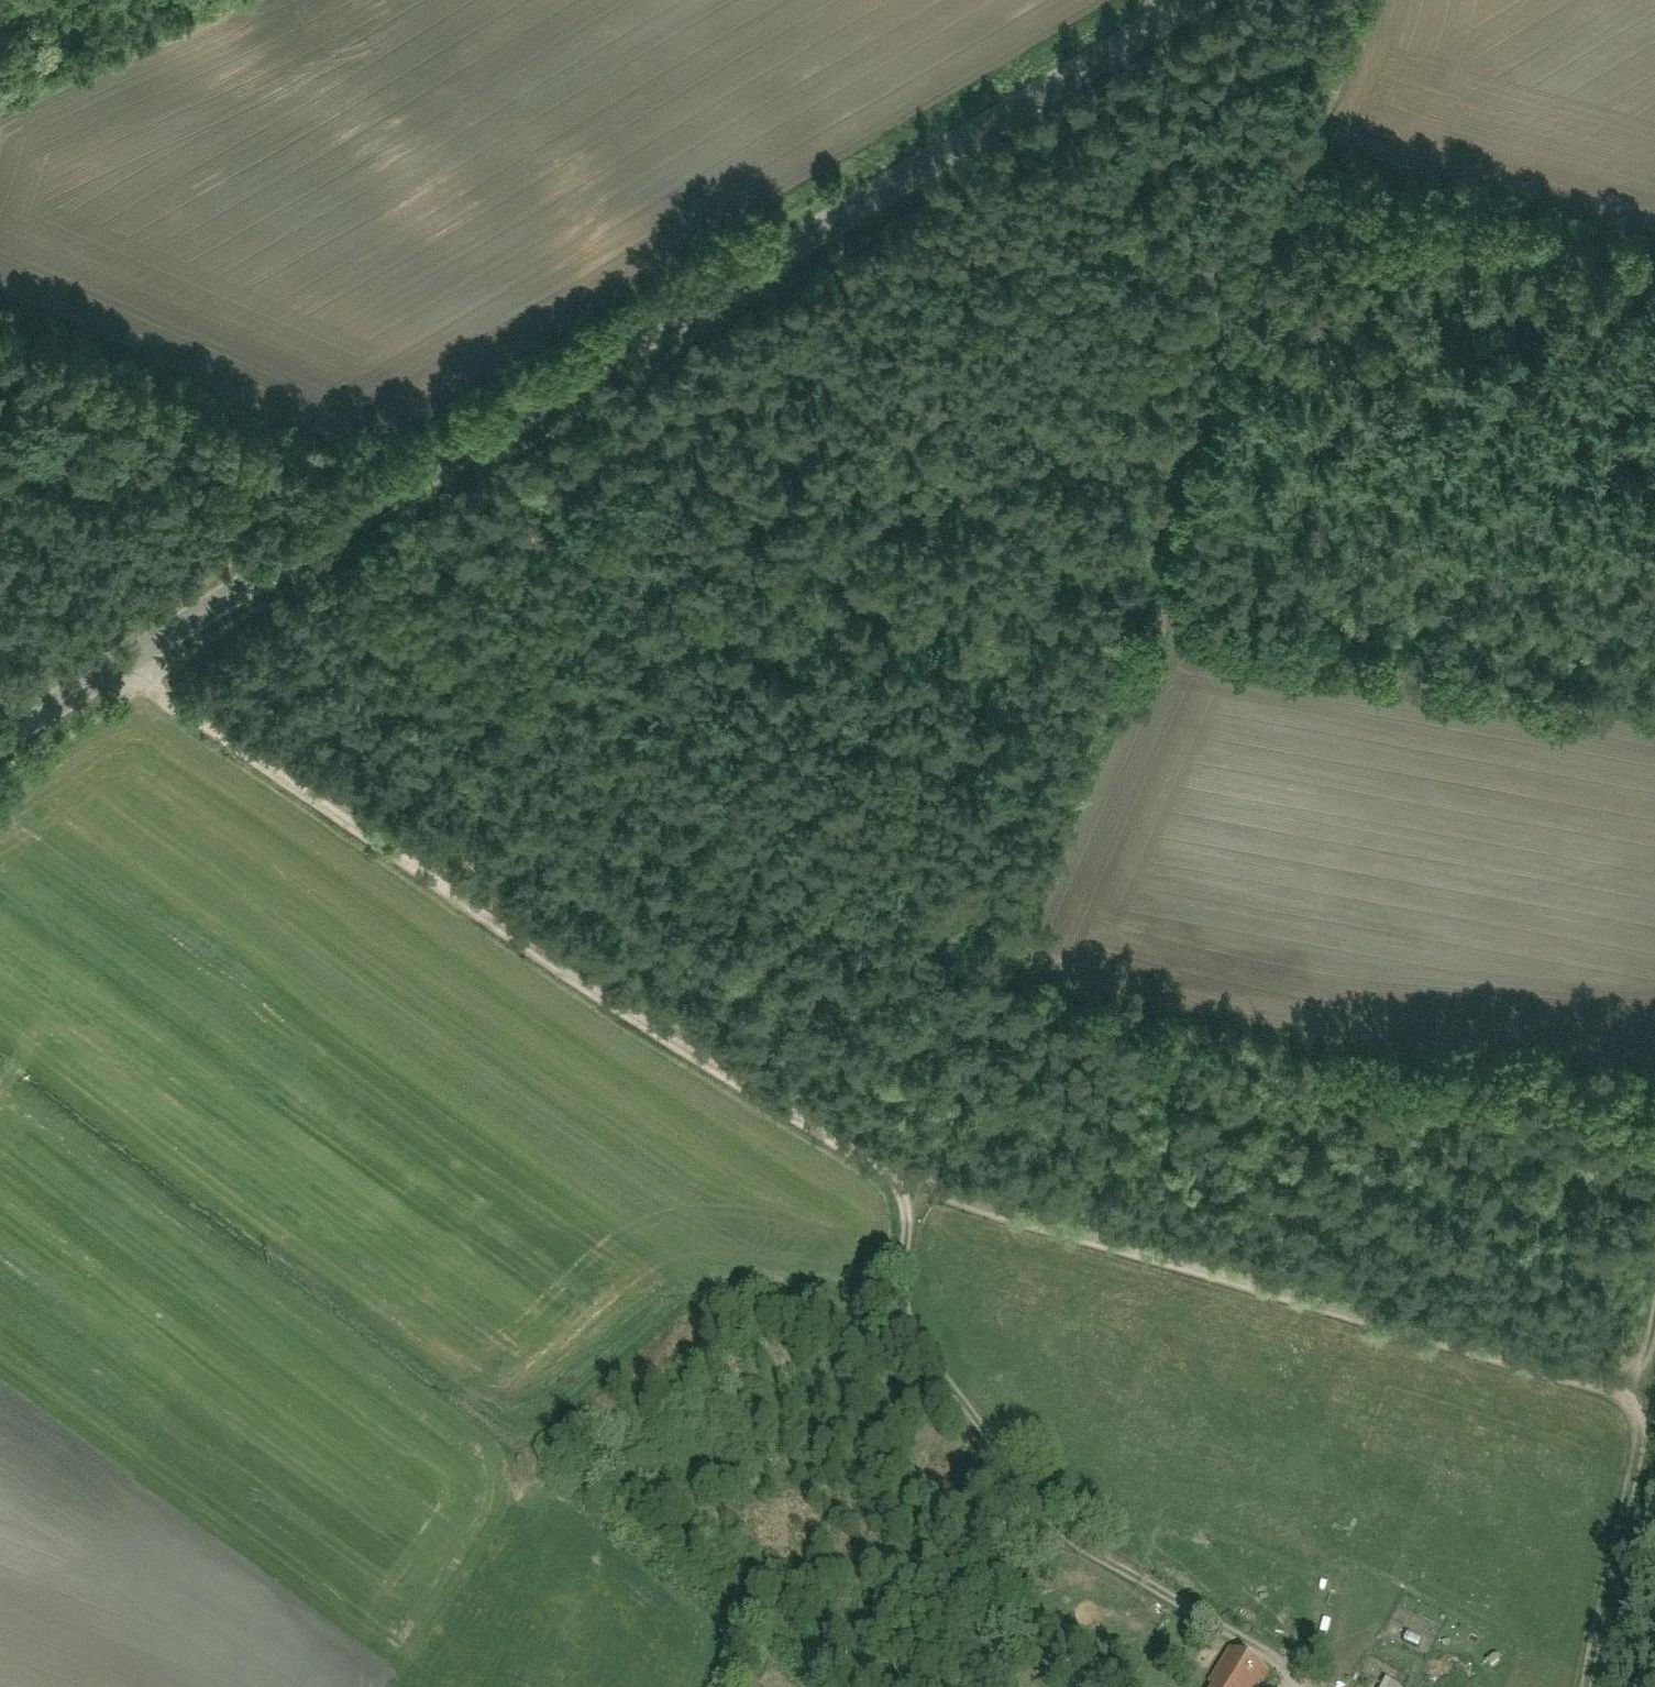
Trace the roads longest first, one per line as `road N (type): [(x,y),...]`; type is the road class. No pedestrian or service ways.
road 1 (tertiary): [(1194,0),(0,736)]
road 2 (track): [(897,1183),(955,1194),(1621,1403),(1654,1305)]
road 3 (track): [(1621,1403),(1564,1686)]

